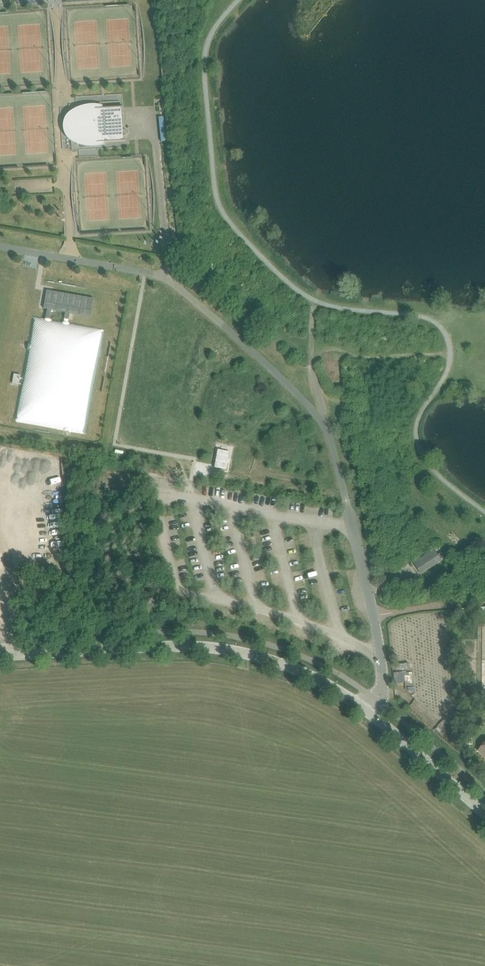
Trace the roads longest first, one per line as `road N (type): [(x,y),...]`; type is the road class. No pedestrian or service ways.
road 1 (residential): [(369,712),(311,676),(211,648),(0,656)]
road 2 (residential): [(484,813),(369,712)]

